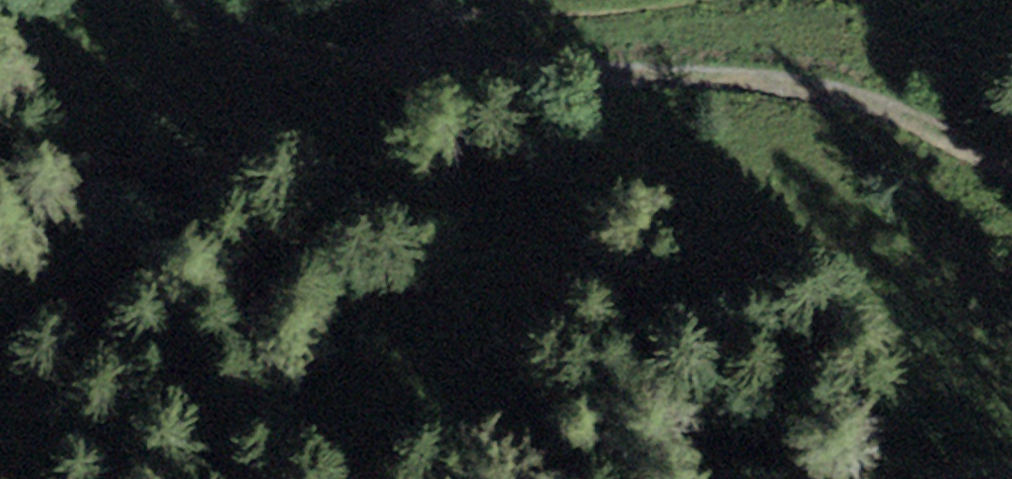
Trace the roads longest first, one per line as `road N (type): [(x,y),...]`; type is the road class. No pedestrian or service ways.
road 1 (track): [(1011,160),(851,93),(706,74),(398,59),(236,20),(190,0)]
road 2 (track): [(340,45),(428,8),(605,0)]

